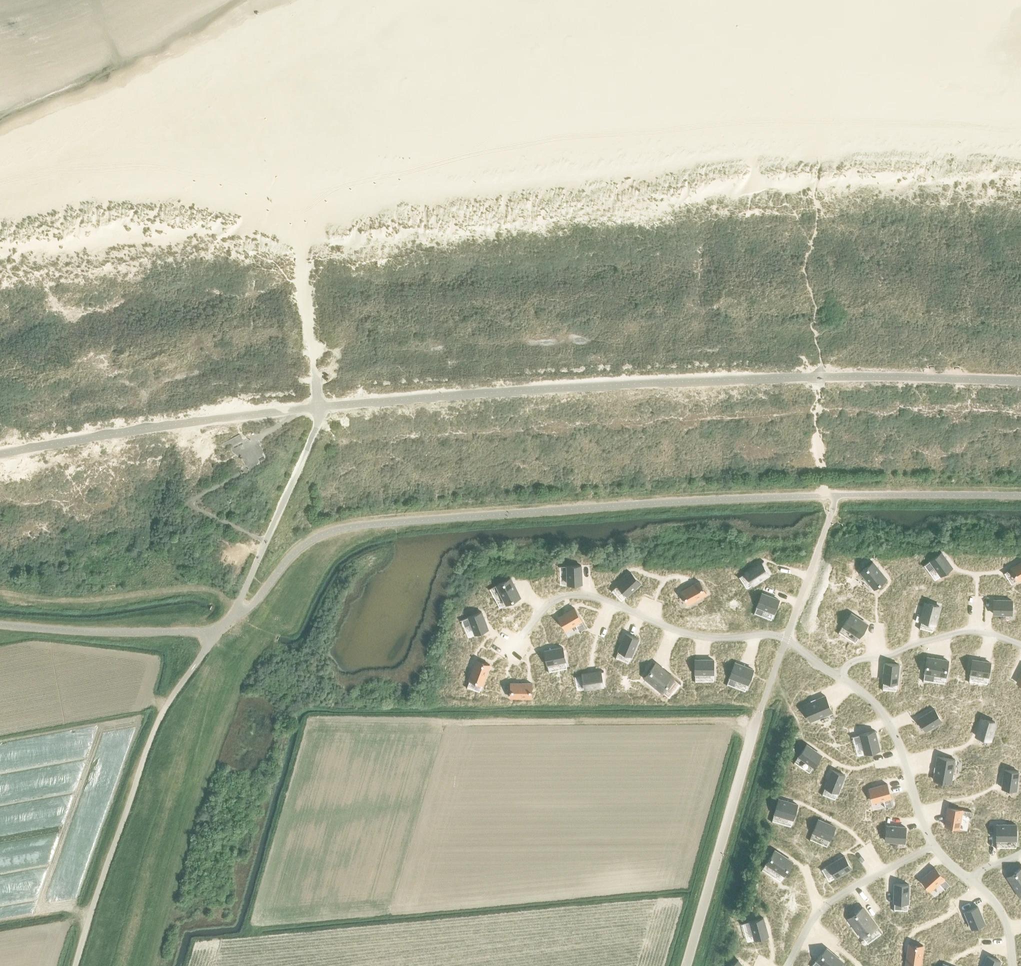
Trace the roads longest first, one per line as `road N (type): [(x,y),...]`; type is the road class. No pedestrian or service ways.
road 1 (track): [(318,407),(282,110),(255,0)]
road 2 (unclassified): [(686,965),(756,722)]
road 3 (track): [(185,816),(217,667),(256,601)]

